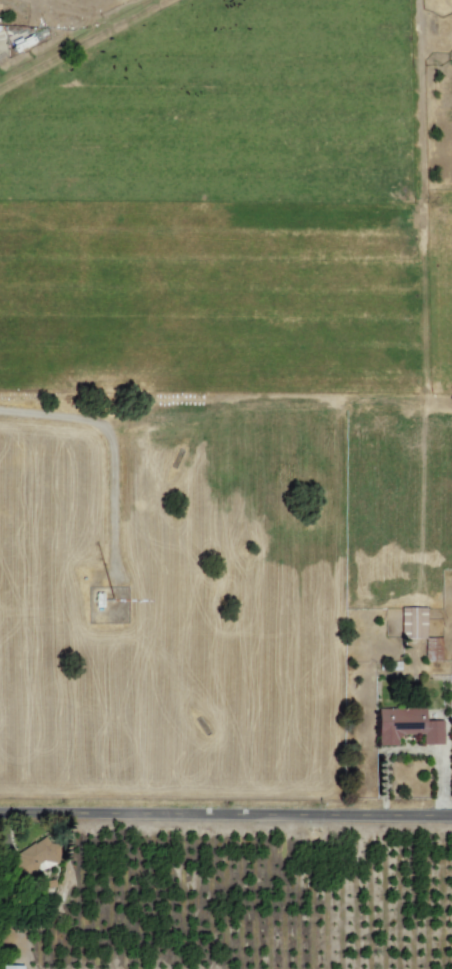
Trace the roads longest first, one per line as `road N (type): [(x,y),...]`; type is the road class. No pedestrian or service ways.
road 1 (residential): [(0,814),(451,818)]

